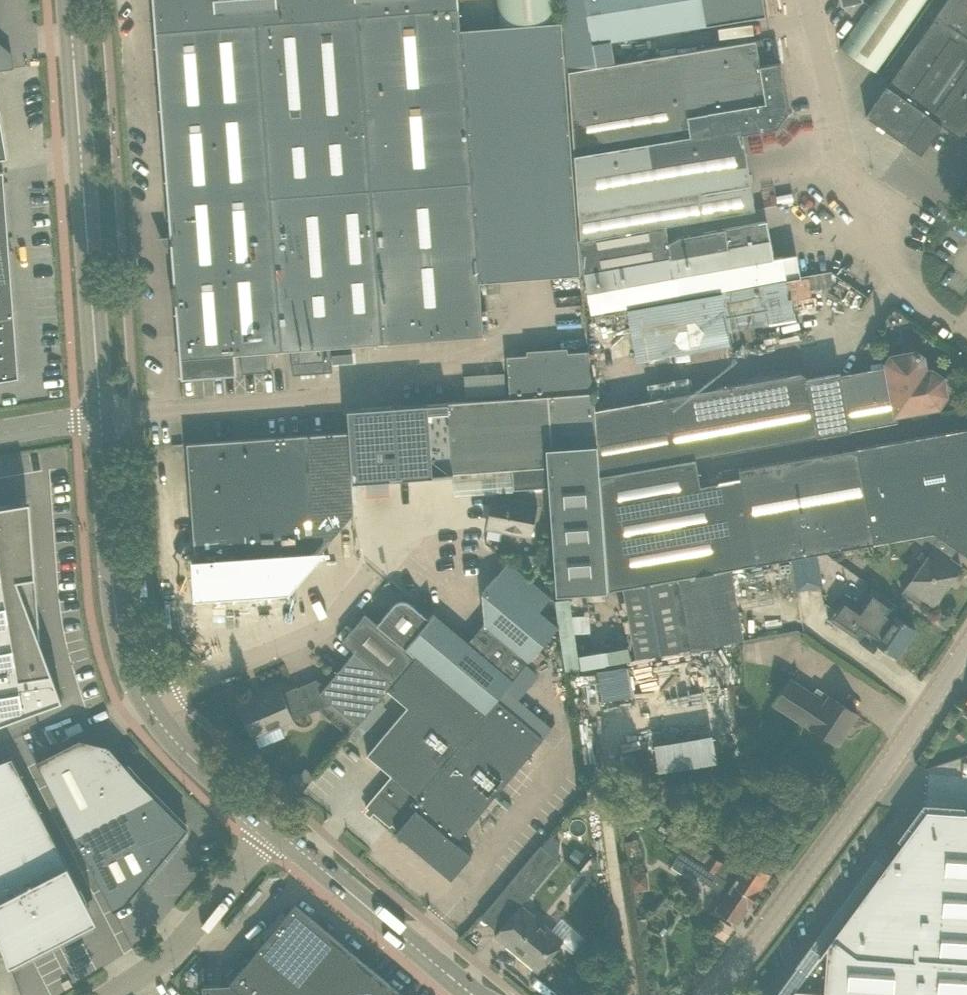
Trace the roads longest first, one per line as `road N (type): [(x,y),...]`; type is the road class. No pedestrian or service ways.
road 1 (unclassified): [(158,709),(300,643),(364,586),(390,531),(377,400)]
road 2 (unclassified): [(710,994),(849,824),(966,652)]
road 3 (secondary): [(103,412),(71,0)]
road 4 (unclassified): [(966,336),(886,275),(847,164),(808,0)]
road 5 (secondary): [(158,709),(120,613),(103,412)]
road 6 (secondary): [(479,994),(273,828)]
road 7 (unclassified): [(273,828),(165,960),(113,994)]
road 8 (secondary): [(273,828),(179,741),(158,709)]

